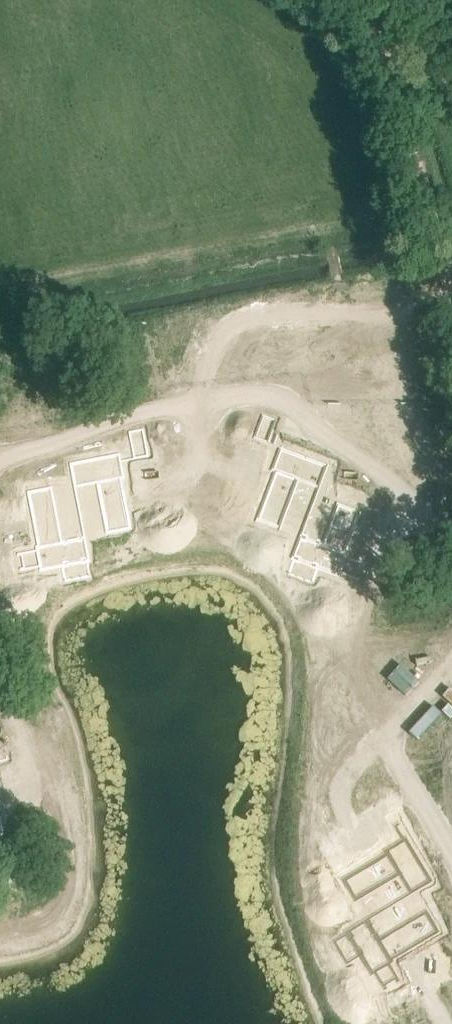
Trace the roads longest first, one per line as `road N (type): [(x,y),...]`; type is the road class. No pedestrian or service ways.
road 1 (residential): [(0,461),(197,398),(201,369),(220,336),(246,322),(451,298)]
road 2 (track): [(383,29),(451,285)]
road 3 (track): [(451,69),(349,0)]

